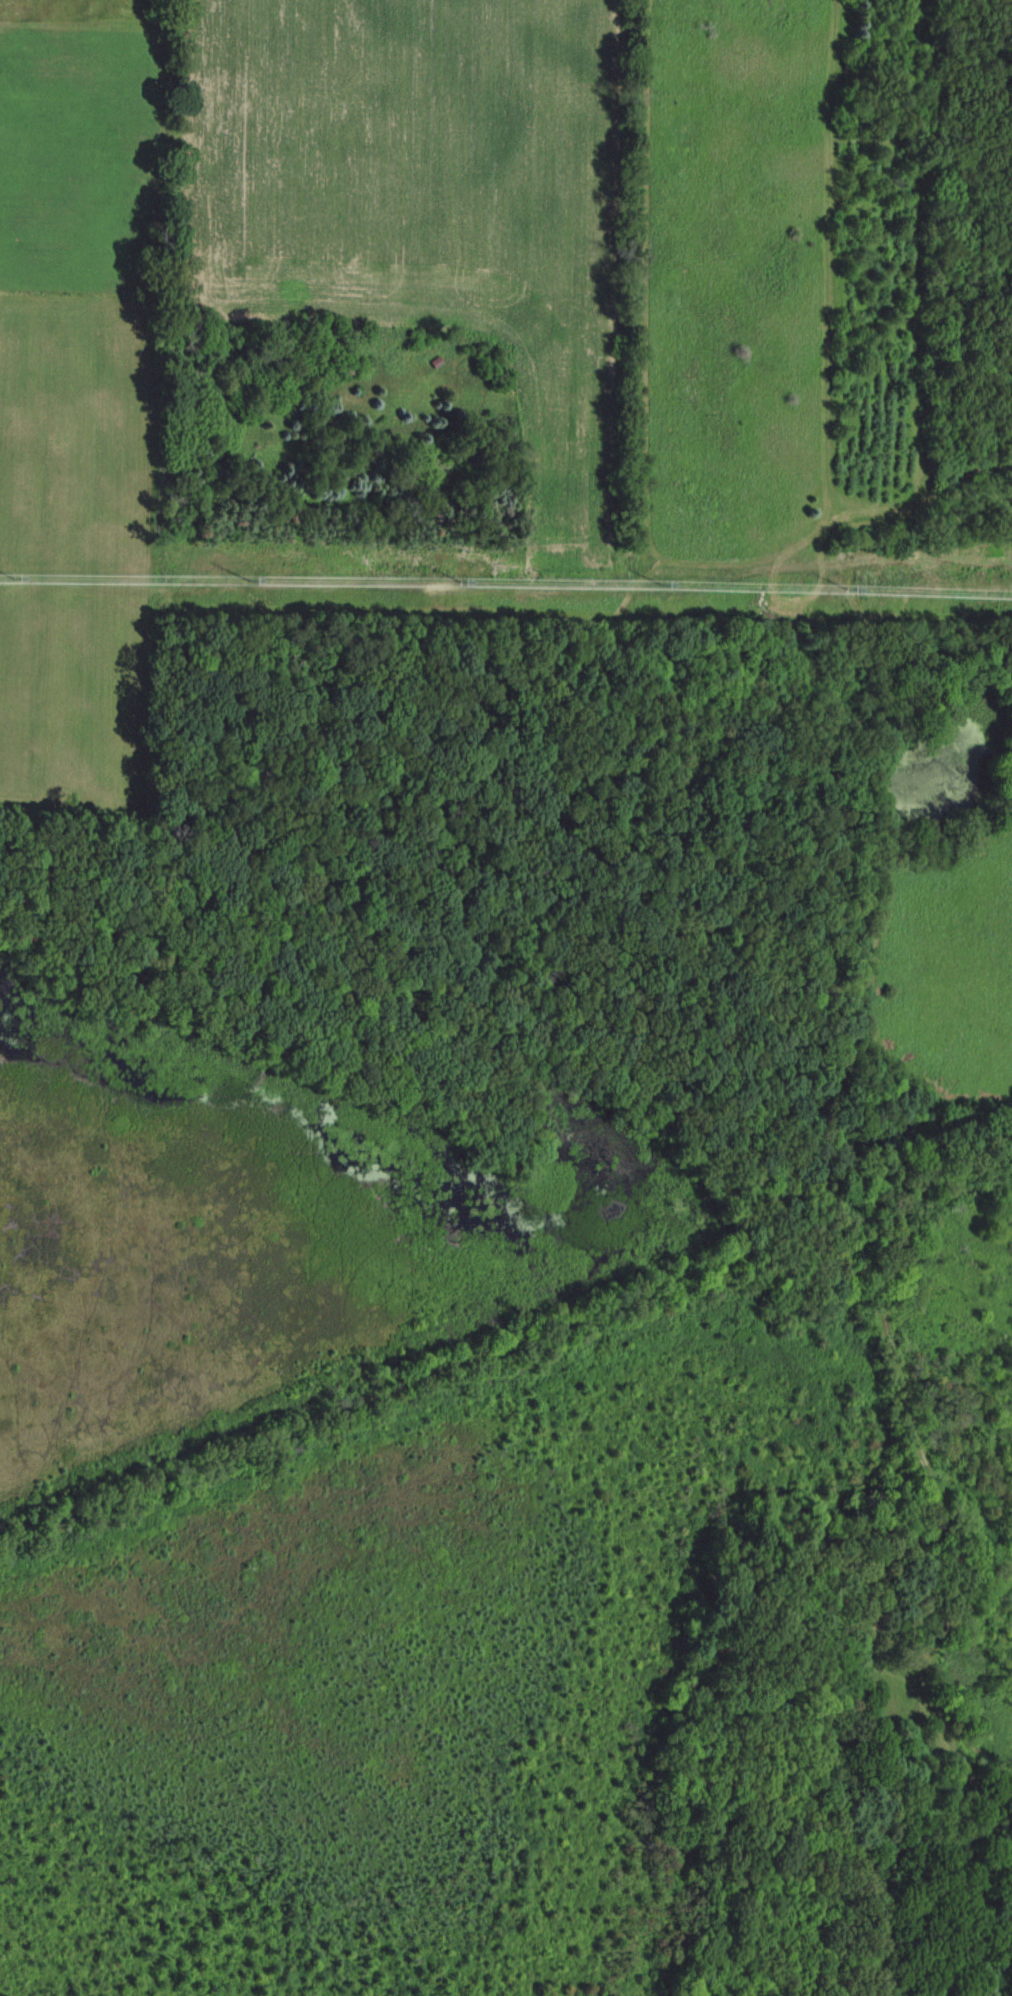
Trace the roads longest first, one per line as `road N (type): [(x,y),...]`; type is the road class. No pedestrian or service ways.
road 1 (track): [(1011,1159),(905,1220),(883,1262),(880,1288),(923,1460),(1011,1540)]
road 2 (track): [(1011,1571),(992,1589),(952,1659),(932,1718),(943,1748),(1011,1836)]

